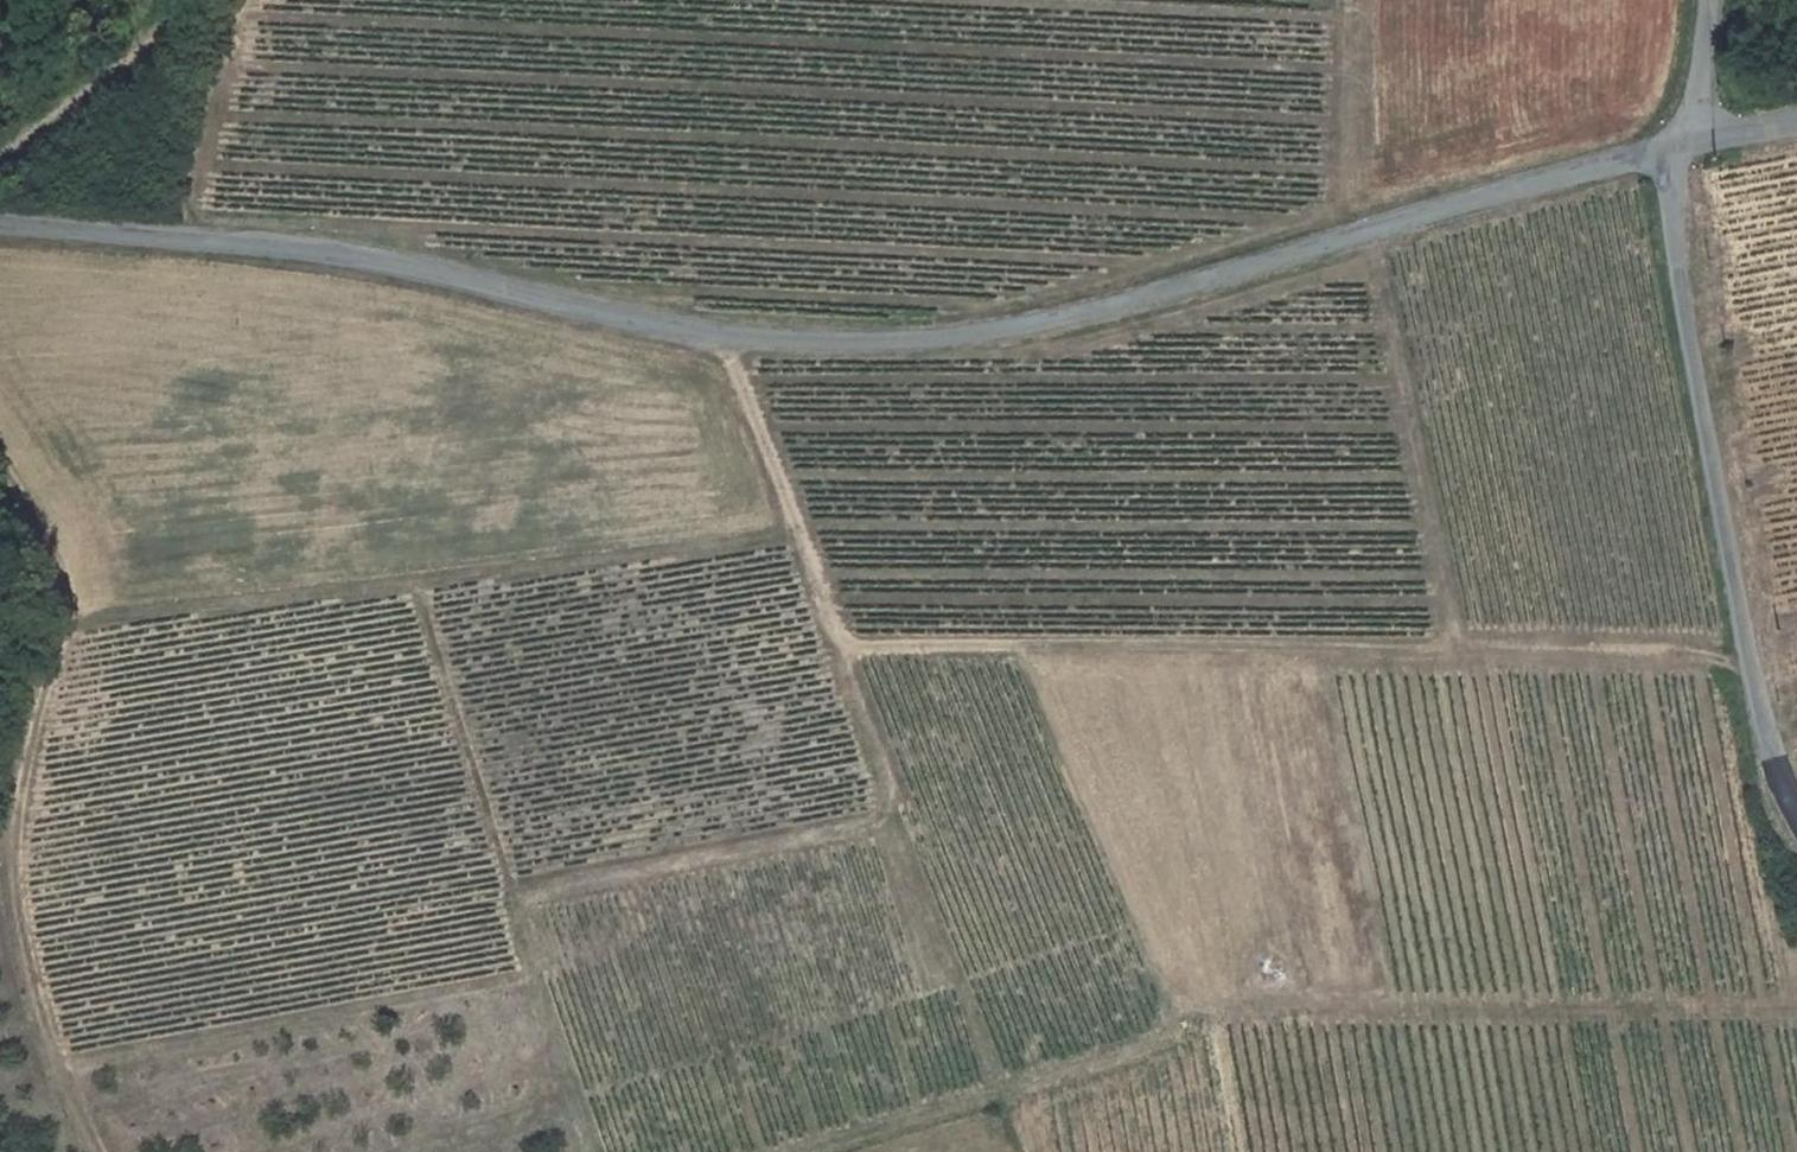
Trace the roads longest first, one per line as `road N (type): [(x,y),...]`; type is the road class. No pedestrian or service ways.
road 1 (unclassified): [(0,220),(330,252),(725,337),(889,340),(998,332),(1110,306),(1476,194),(1685,141)]
road 2 (track): [(725,337),(839,636),(857,648),(1644,647),(1752,664)]
road 3 (track): [(800,529),(53,622)]
road 4 (track): [(99,1151),(48,1037),(17,903),(14,850),(53,622),(39,544),(0,466)]
road 5 (unclassified): [(1685,141),(1676,219),(1688,336),(1752,664),(1796,815)]
road 6 (track): [(839,636),(839,660),(888,794),(876,821),(519,892)]
road 7 (track): [(1456,646),(1369,227)]
road 8 (track): [(201,0),(0,161)]
road 9 (track): [(209,0),(187,35),(156,155),(164,232)]
road 10 (unclassified): [(1712,0),(1685,141)]

